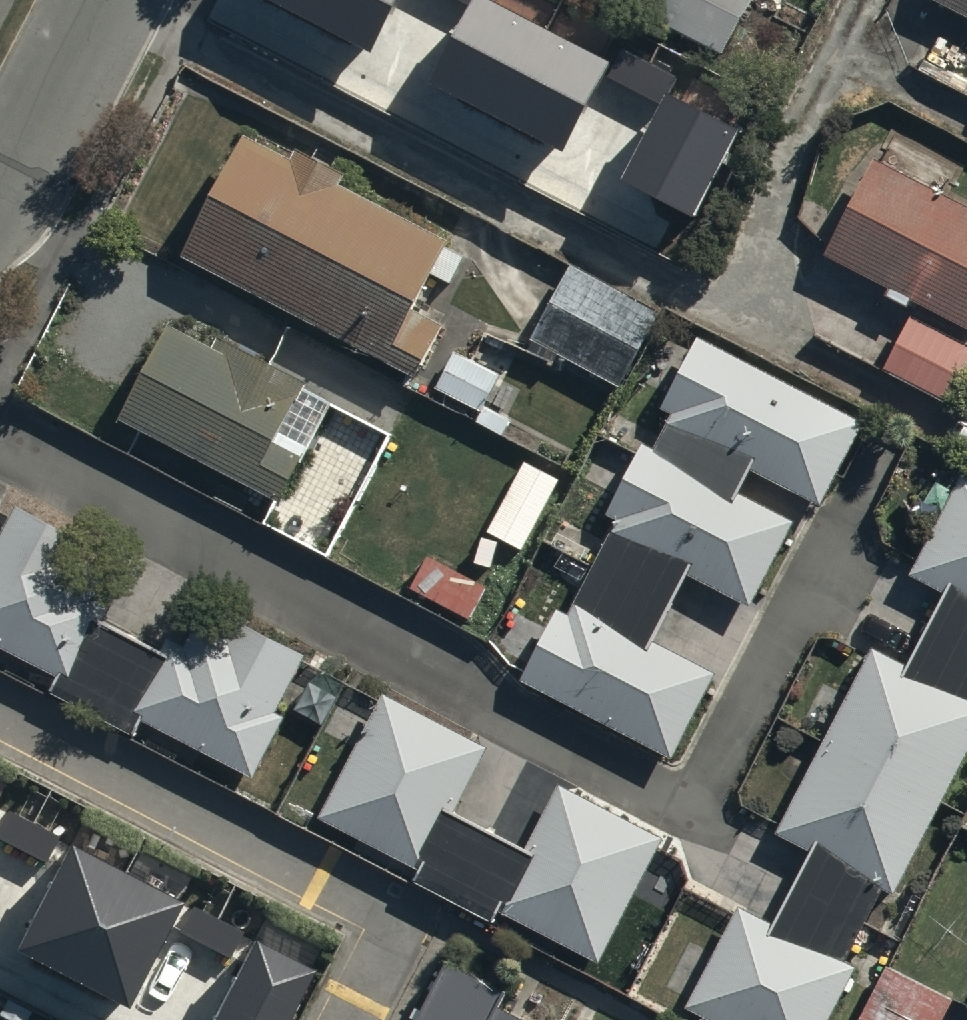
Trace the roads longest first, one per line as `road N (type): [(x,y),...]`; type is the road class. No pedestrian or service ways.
road 1 (residential): [(0,201),(107,0)]

